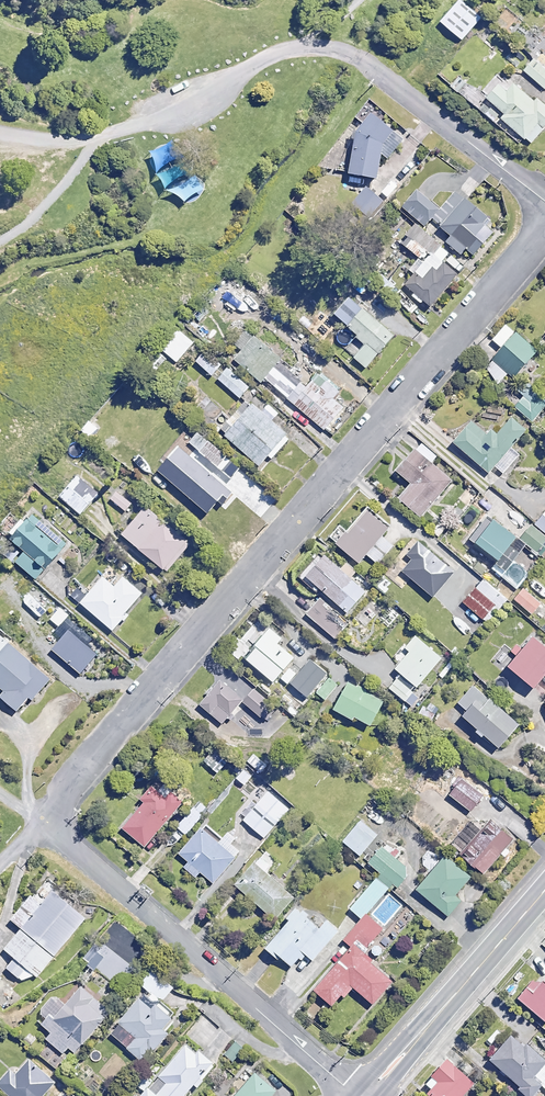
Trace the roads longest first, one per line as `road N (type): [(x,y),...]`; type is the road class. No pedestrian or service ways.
road 1 (residential): [(36,823),(544,233)]
road 2 (residential): [(36,823),(348,1095)]
road 3 (residential): [(350,56),(271,49),(183,103),(98,139),(0,134)]
road 4 (tertiary): [(544,883),(361,1095)]
road 5 (residential): [(350,56),(544,206)]

